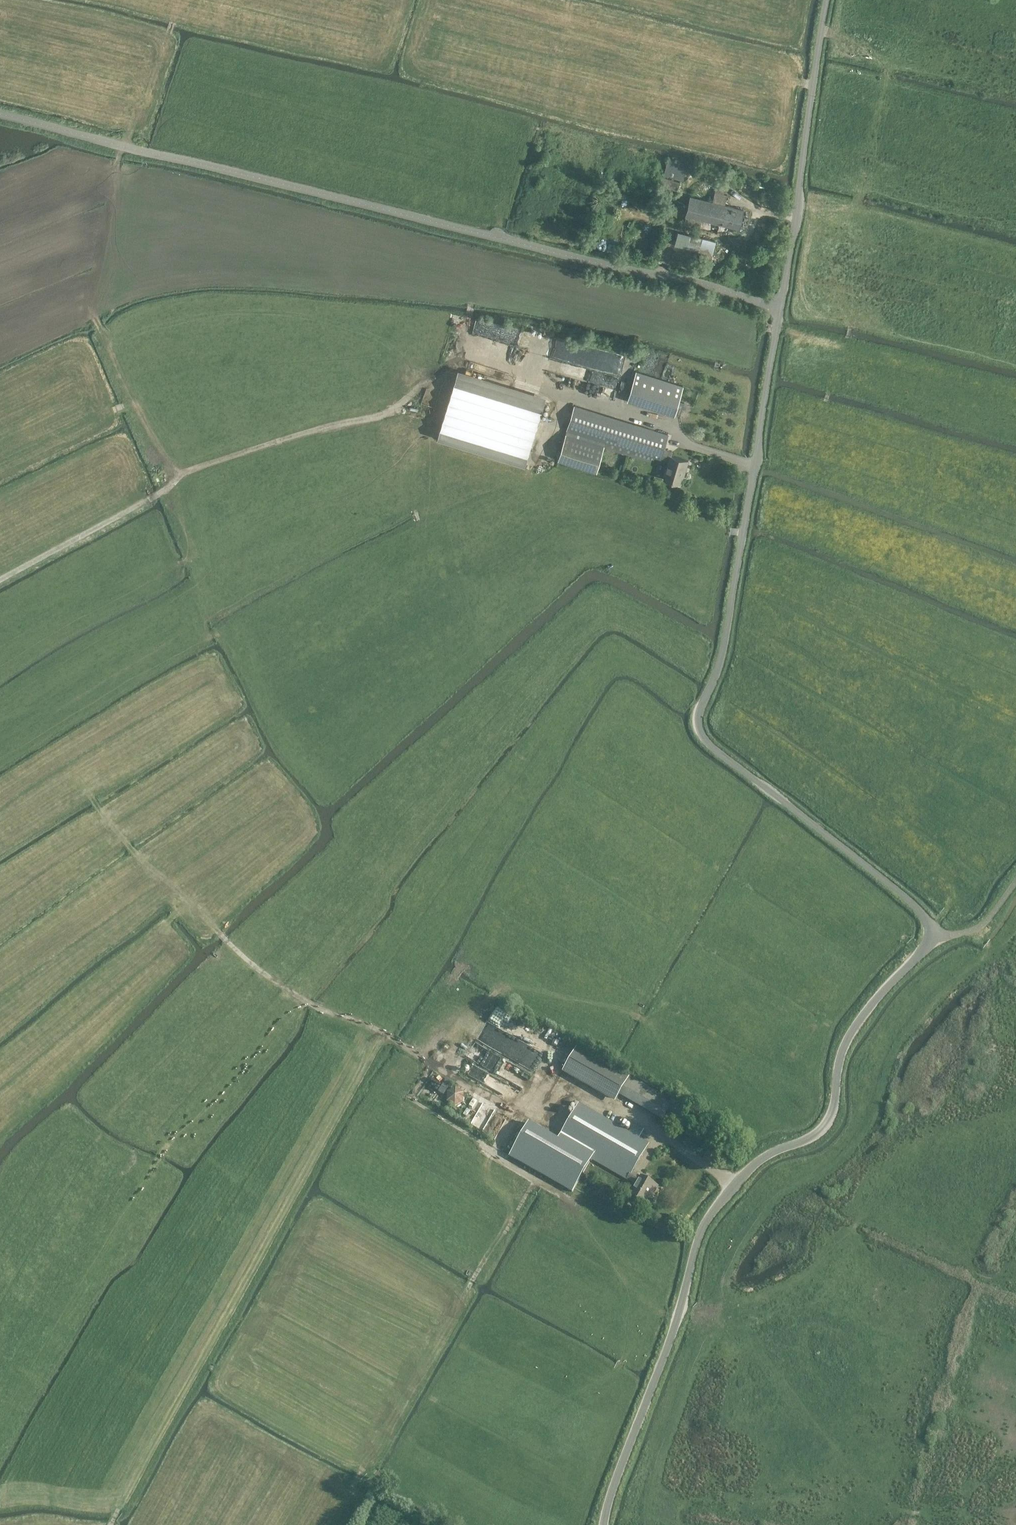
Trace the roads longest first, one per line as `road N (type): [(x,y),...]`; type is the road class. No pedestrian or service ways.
road 1 (unclassified): [(604,1524),(706,1221),(760,1160),(826,1125),(849,1037),(934,936),(915,904),(700,736),(697,723),(721,667),(825,0)]
road 2 (track): [(0,579),(184,472),(386,414),(462,355)]
road 3 (track): [(580,1094),(523,1112),(495,1099),(367,1023),(301,998),(216,930)]
road 4 (track): [(118,162),(96,318),(133,404),(180,475)]
road 5 (track): [(352,1487),(480,1267)]
road 6 (track): [(536,1180),(575,1201),(647,1306),(679,1314)]
road 7 (track): [(584,705),(608,672),(625,668),(701,705)]

